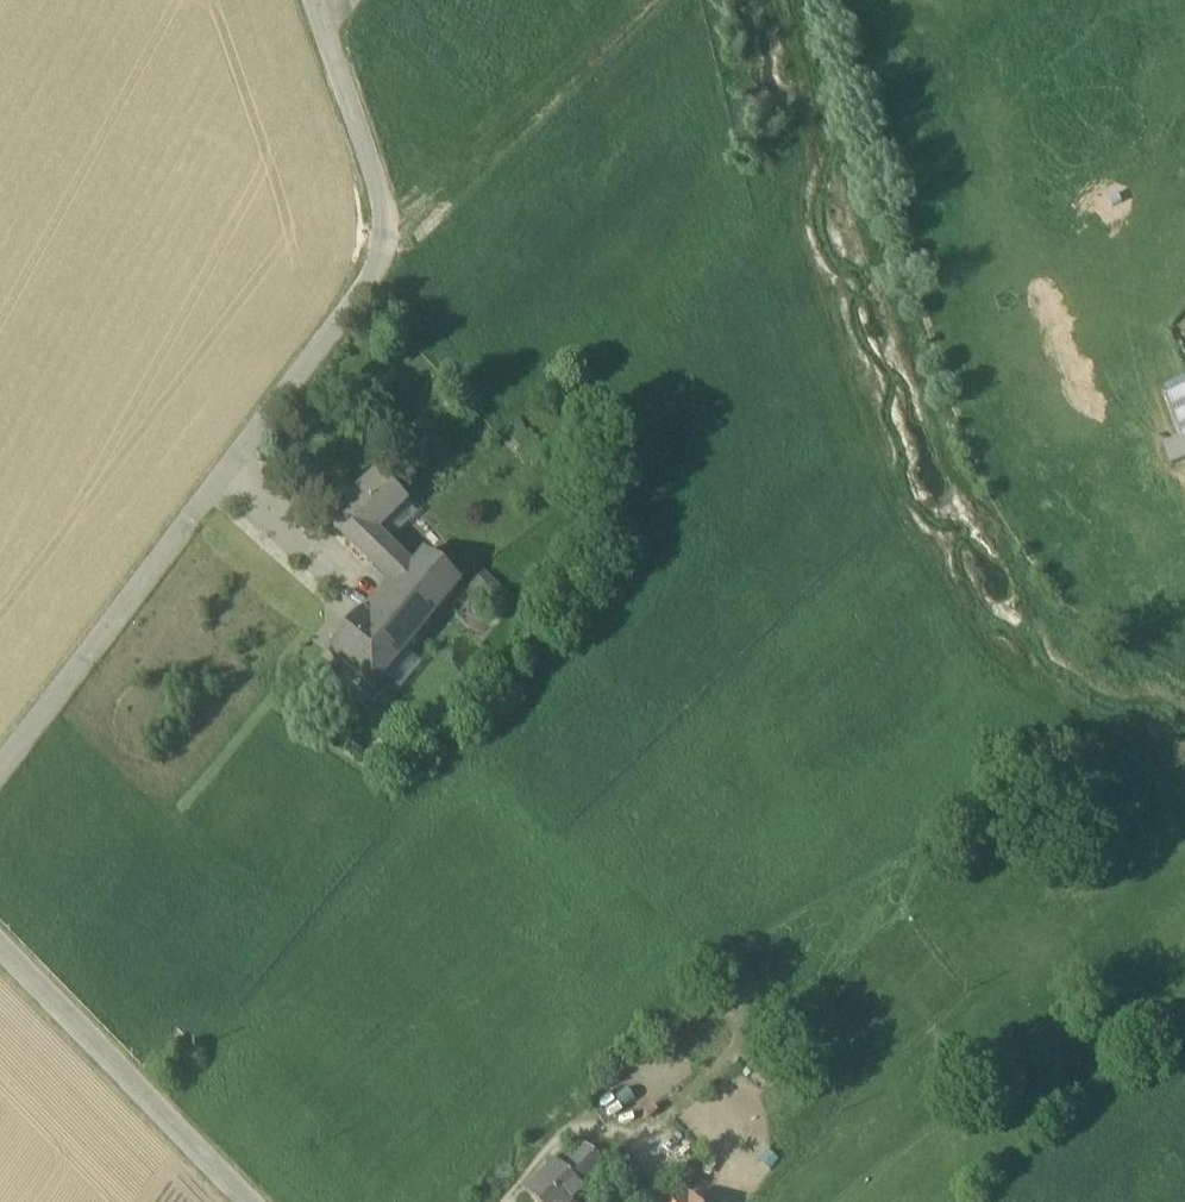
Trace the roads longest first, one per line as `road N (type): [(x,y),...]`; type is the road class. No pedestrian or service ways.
road 1 (residential): [(0,786),(392,260),(323,0)]
road 2 (tertiary): [(247,1201),(0,949)]

